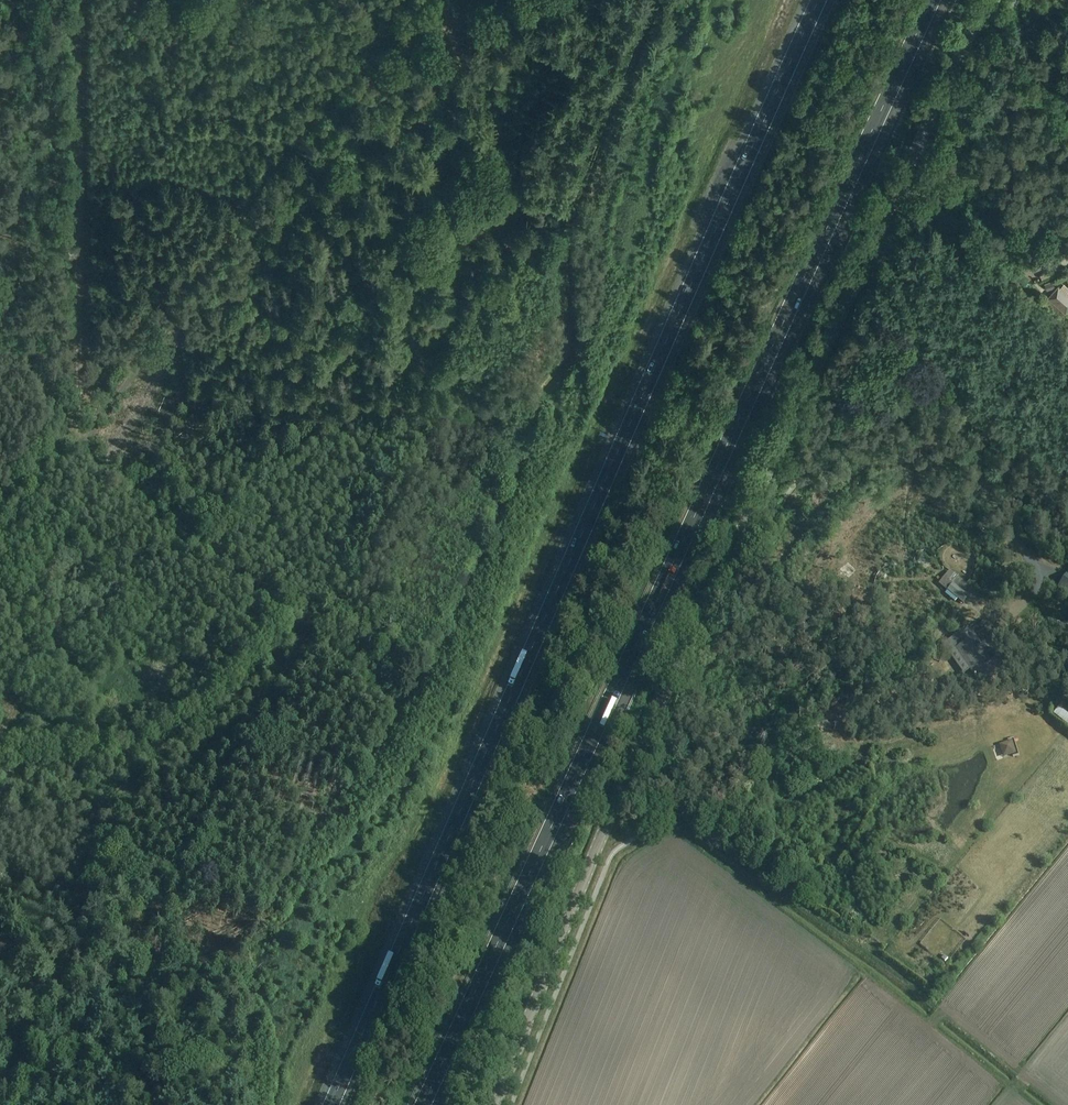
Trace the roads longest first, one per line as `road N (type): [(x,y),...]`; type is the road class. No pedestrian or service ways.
road 1 (motorway): [(423,1104),(932,0)]
road 2 (secondary): [(494,1104),(598,845),(985,0)]
road 3 (motorway): [(819,0),(330,1104)]
road 4 (track): [(77,417),(83,0)]
road 5 (track): [(943,1013),(690,824),(617,801)]
road 6 (track): [(69,429),(0,322)]
road 7 (track): [(77,417),(0,515)]

